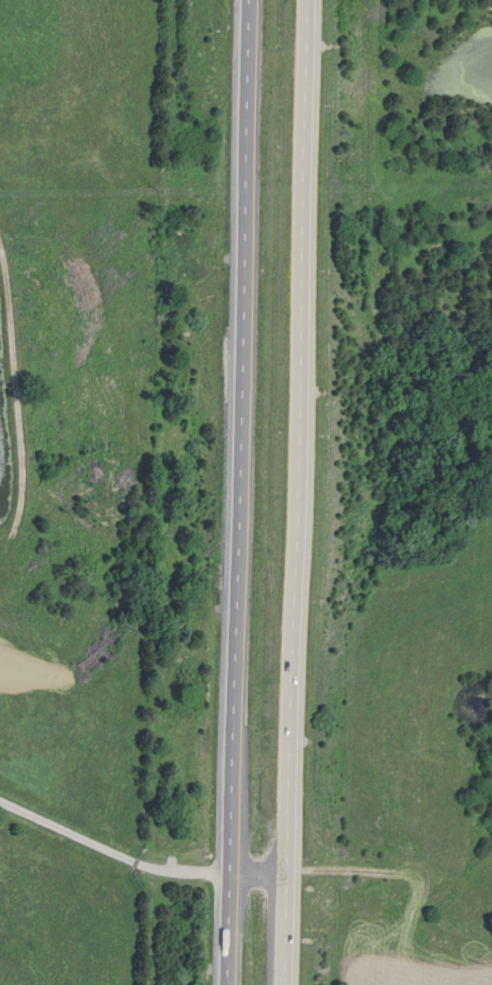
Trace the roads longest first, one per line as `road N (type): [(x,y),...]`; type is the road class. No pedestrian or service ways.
road 1 (trunk): [(258,0),(234,984)]
road 2 (trunk): [(292,984),(311,0)]

